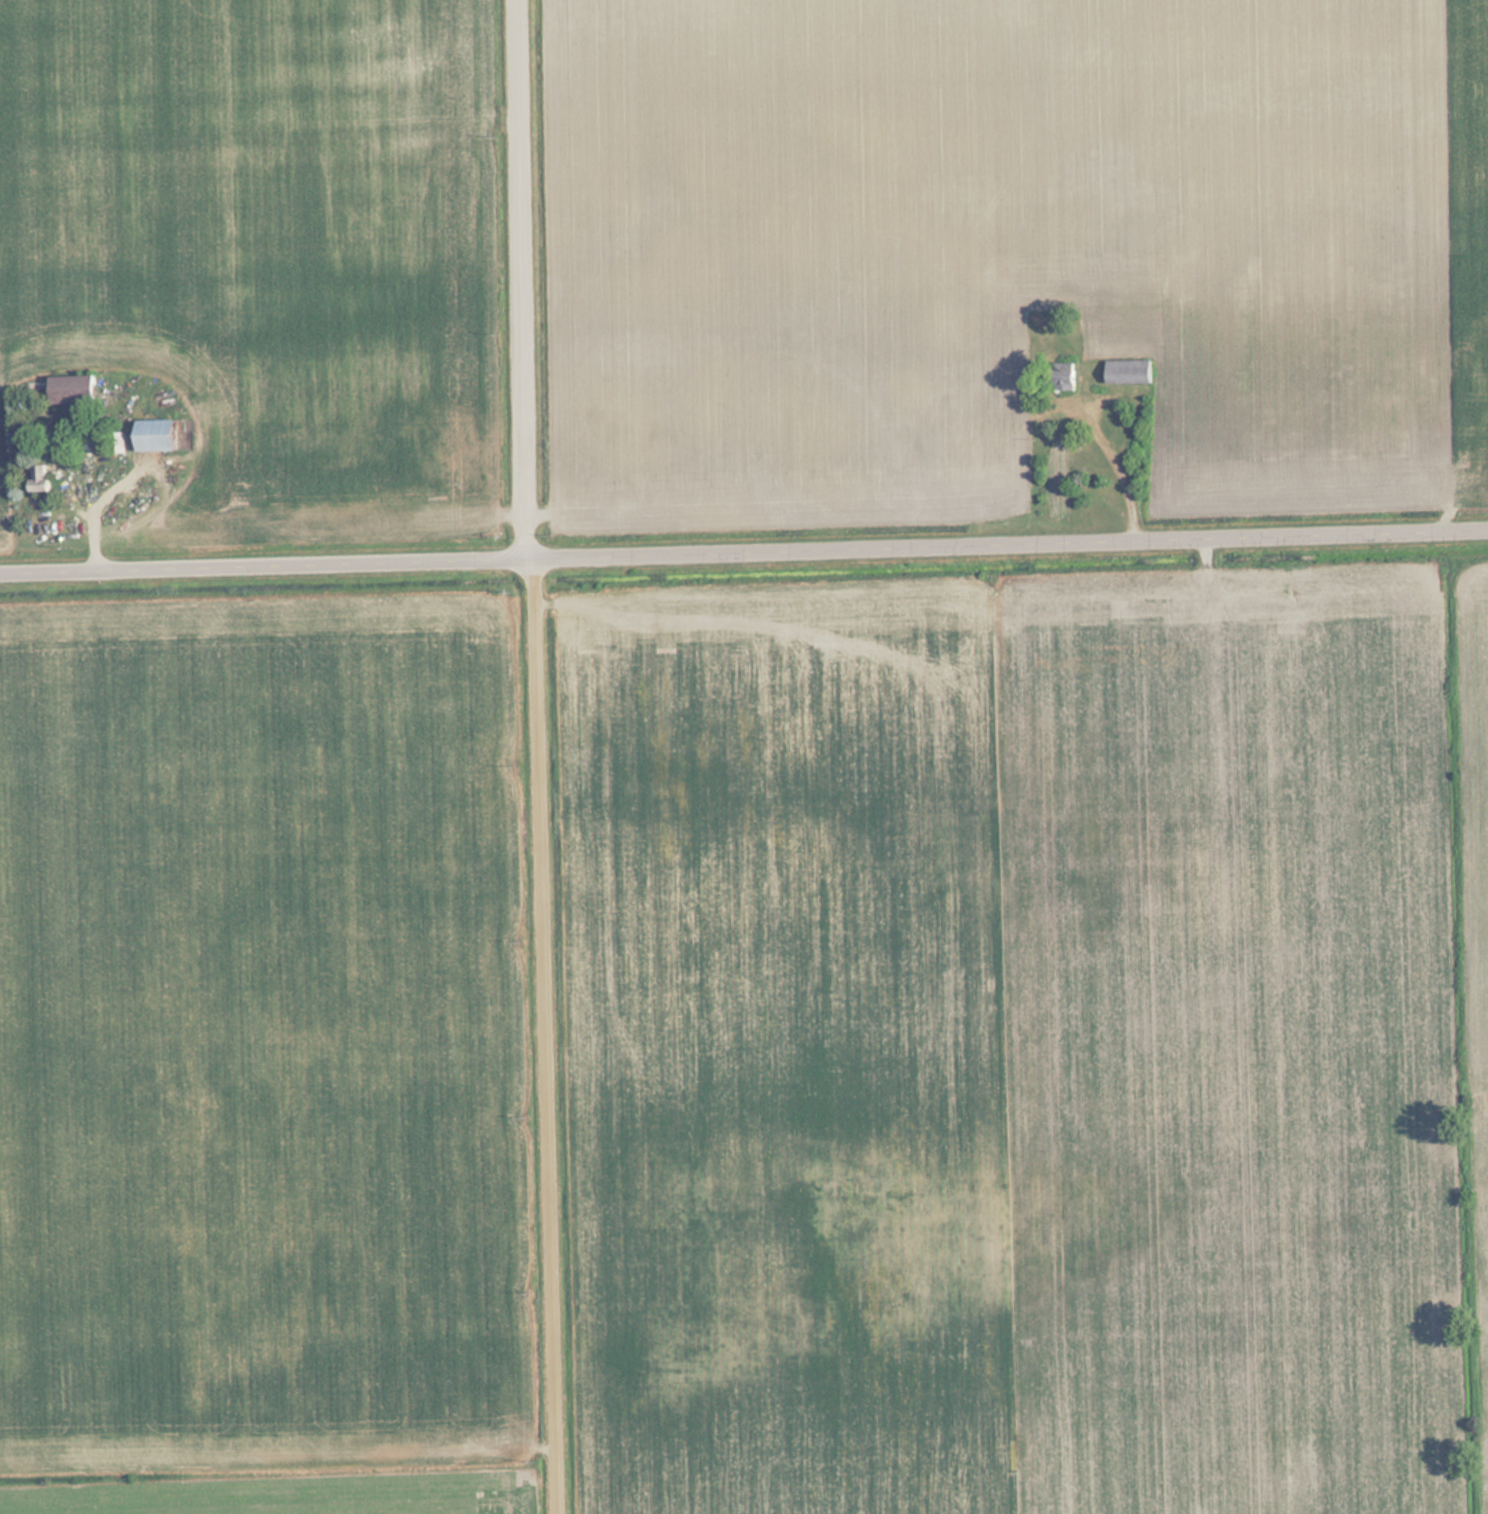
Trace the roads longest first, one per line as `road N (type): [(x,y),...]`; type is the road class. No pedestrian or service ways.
road 1 (residential): [(568,1513),(529,0)]
road 2 (secondary): [(0,574),(1487,529)]

